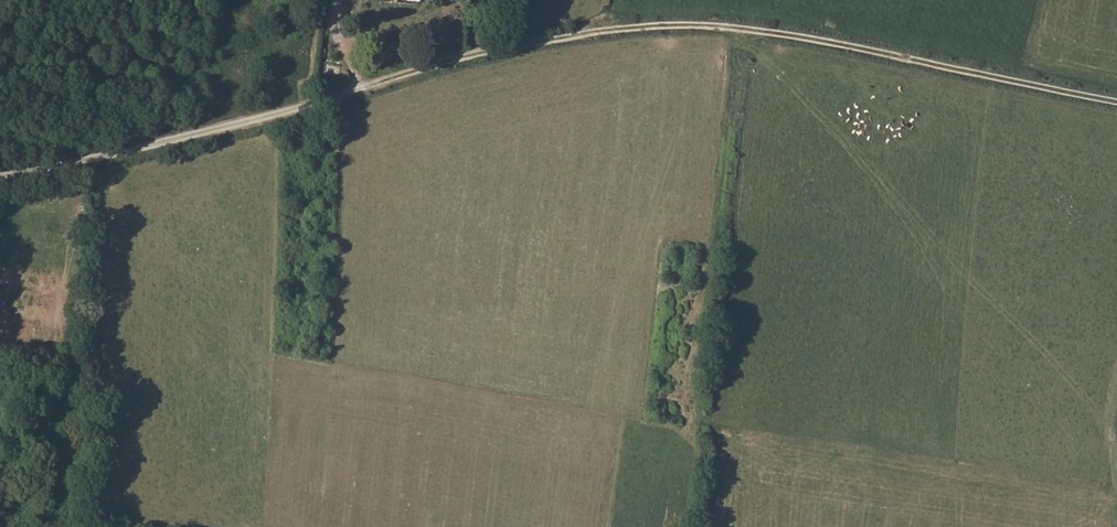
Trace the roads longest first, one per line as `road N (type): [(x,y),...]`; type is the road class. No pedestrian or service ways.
road 1 (track): [(446,60),(580,34),(703,25),(1116,101)]
road 2 (unclassified): [(0,175),(303,107),(446,60)]

